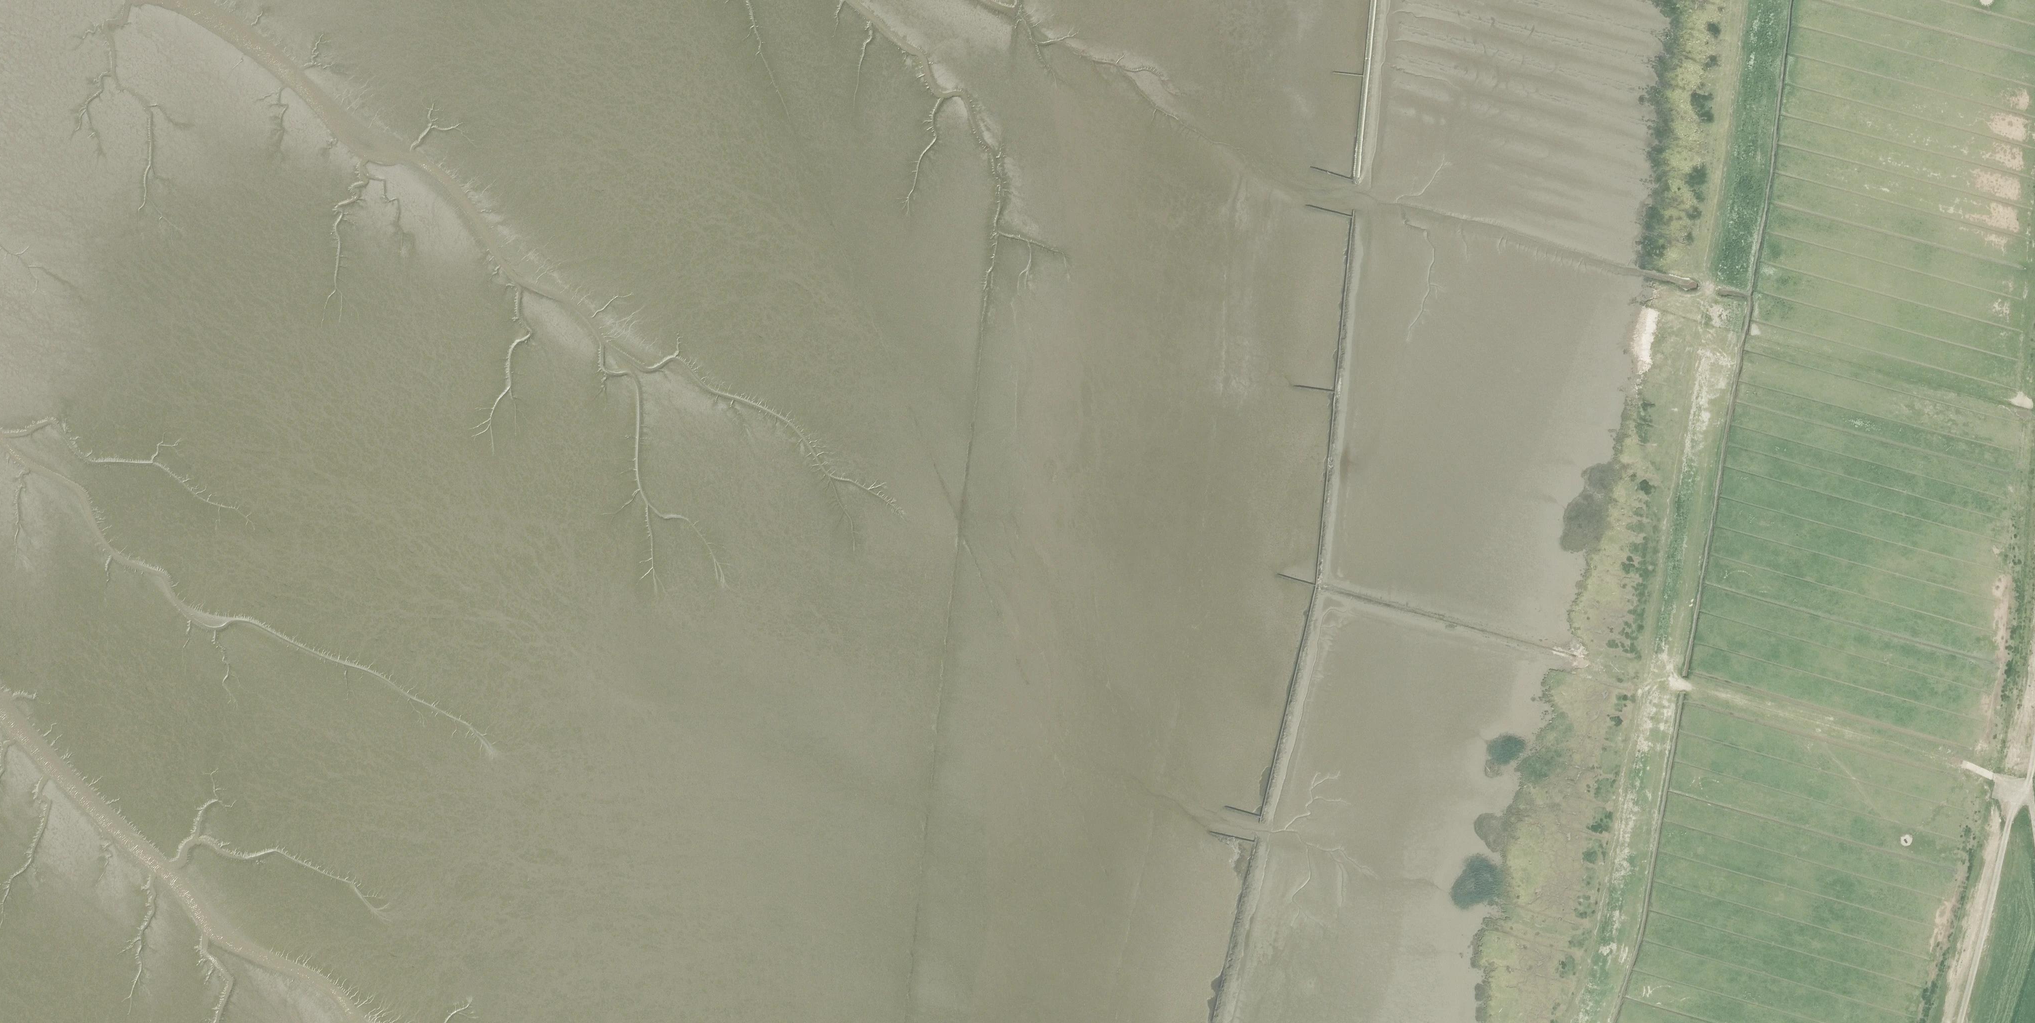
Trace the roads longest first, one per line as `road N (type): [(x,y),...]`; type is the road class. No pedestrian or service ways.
road 1 (track): [(1960,1022),(2013,803),(2028,785),(2034,745)]

